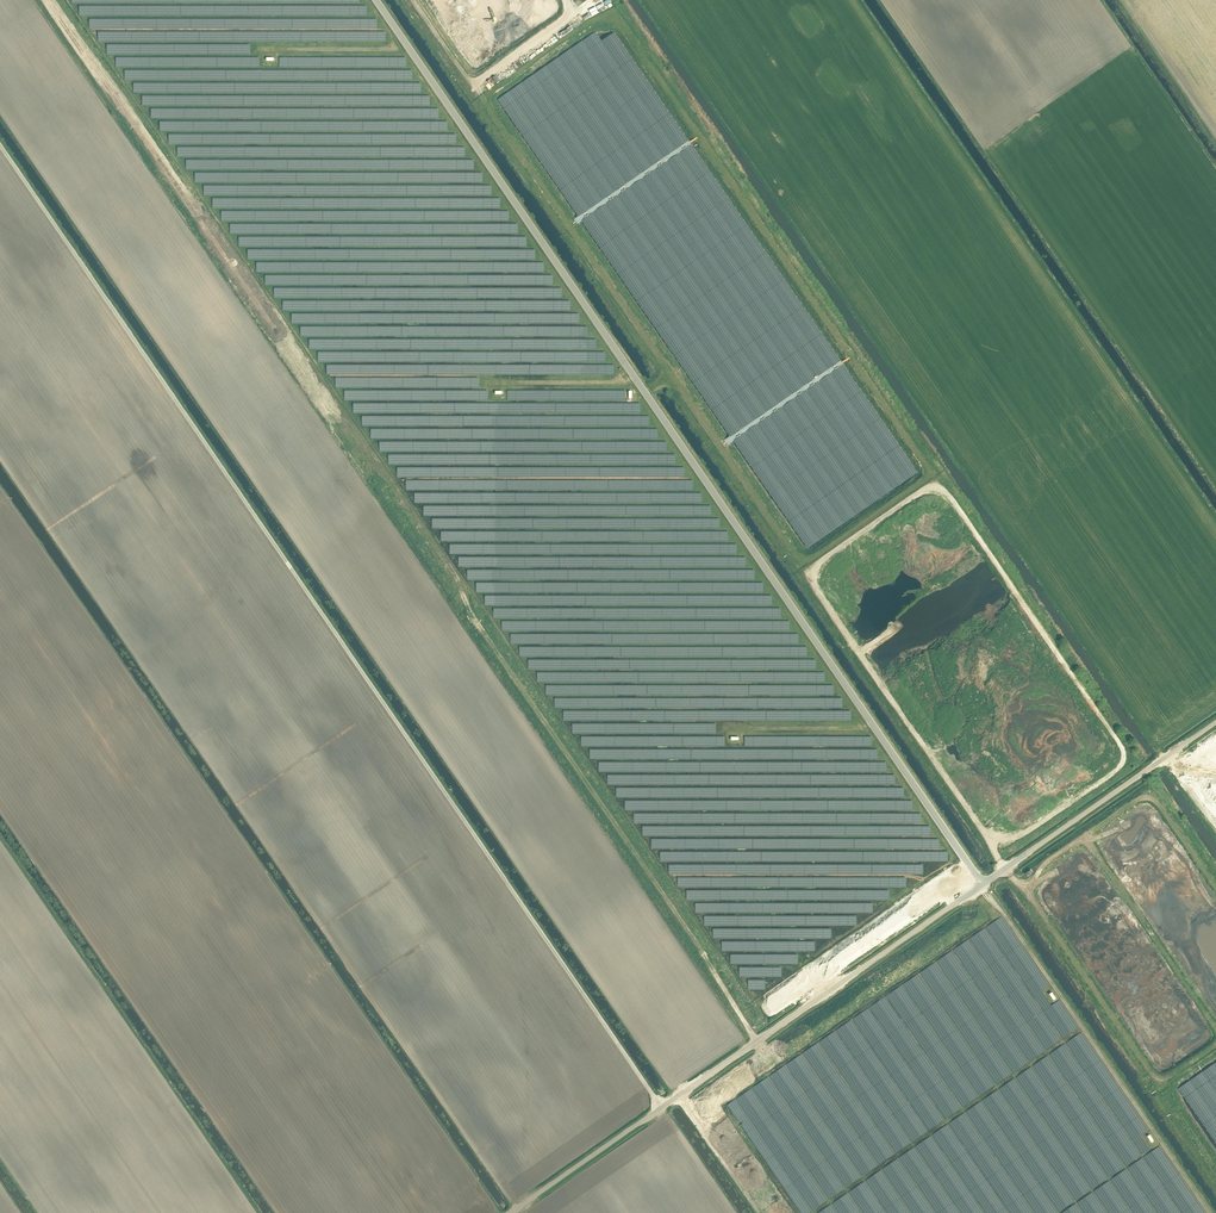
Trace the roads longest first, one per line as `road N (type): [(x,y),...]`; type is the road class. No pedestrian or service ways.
road 1 (track): [(45,0),(758,1041)]
road 2 (track): [(0,146),(661,1108)]
road 3 (unclassified): [(510,1212),(1215,722)]

